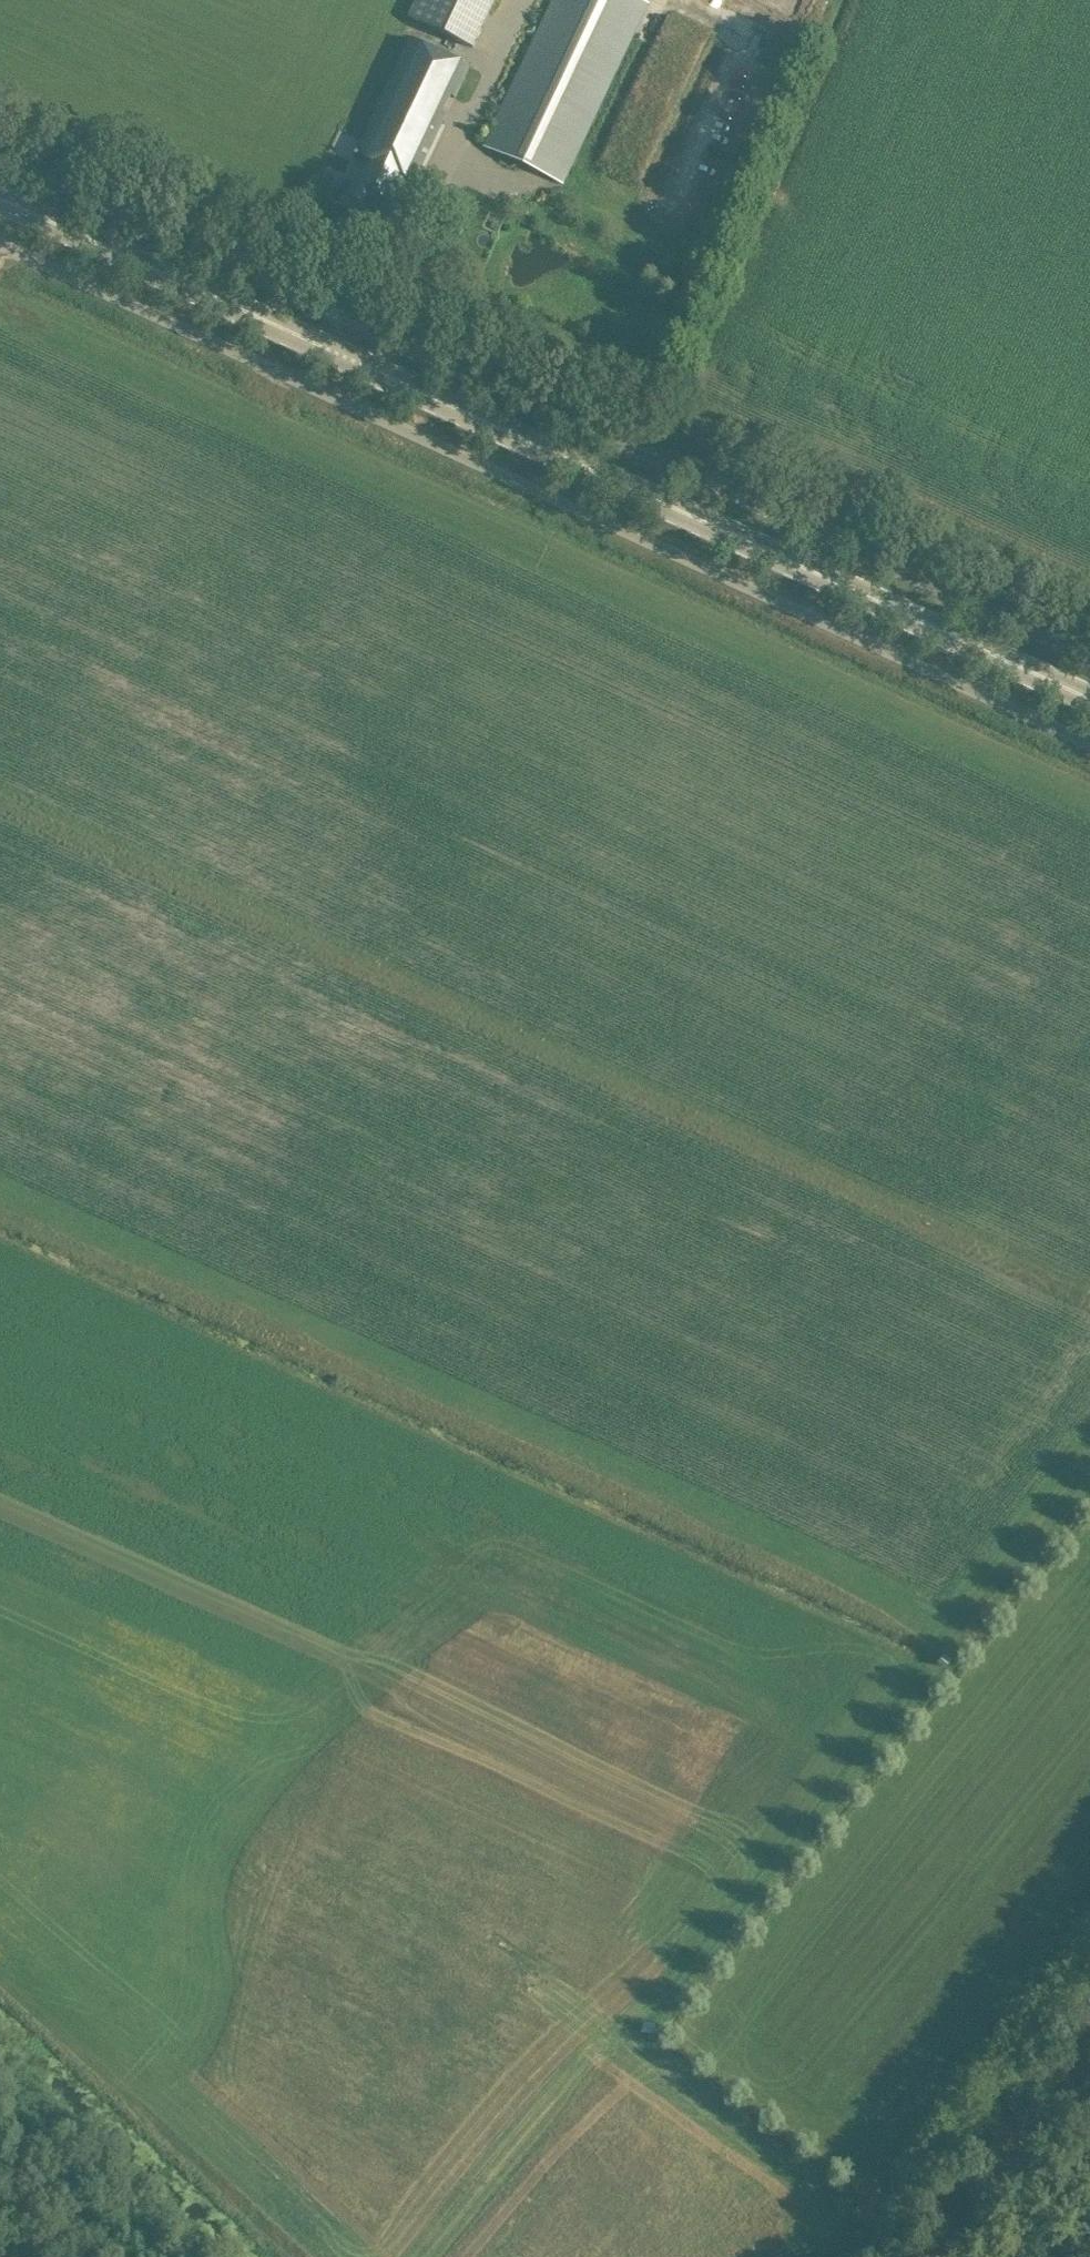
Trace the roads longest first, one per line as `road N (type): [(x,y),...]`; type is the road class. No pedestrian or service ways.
road 1 (primary): [(1089,699),(0,198)]
road 2 (unclassified): [(0,244),(1089,745)]
road 3 (unclassified): [(1089,658),(0,159)]

